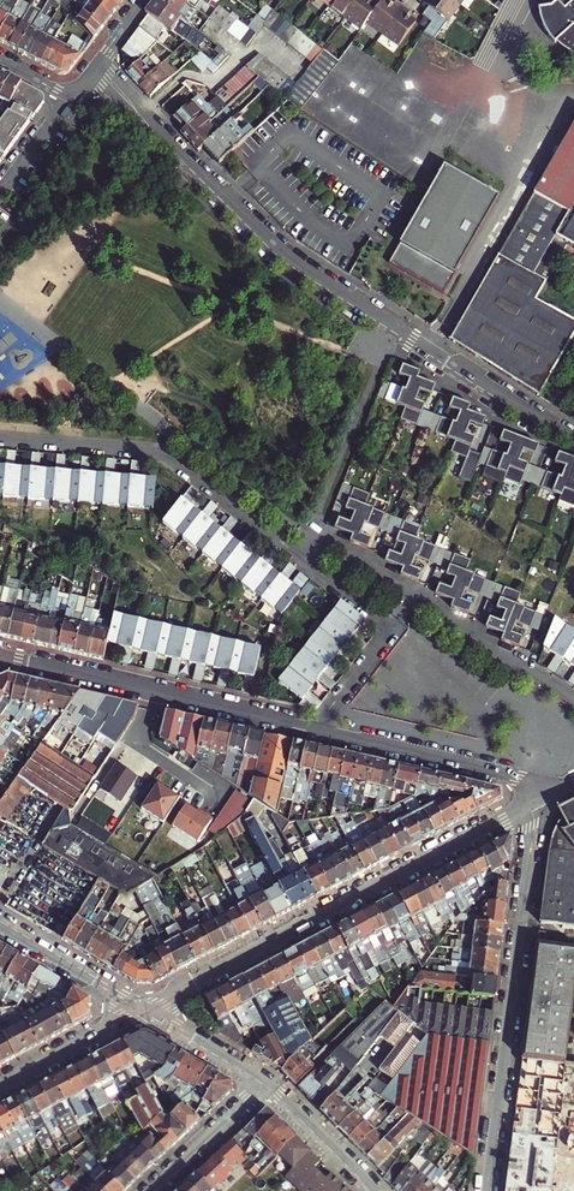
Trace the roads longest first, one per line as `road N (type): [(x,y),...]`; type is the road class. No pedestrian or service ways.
road 1 (residential): [(573,438),(294,261),(99,61)]
road 2 (residential): [(537,800),(143,1009)]
road 3 (residential): [(537,800),(488,1190)]
road 4 (residential): [(304,560),(159,451),(0,438)]
road 5 (residential): [(0,654),(314,728)]
road 6 (residential): [(314,728),(518,777),(537,800)]
road 7 (residential): [(573,699),(419,597)]
road 8 (residential): [(0,926),(143,1009)]
road 9 (residential): [(143,1009),(0,1085)]
road 10 (residential): [(267,1081),(149,1190)]
road 11 (residential): [(377,1190),(267,1081)]
road 12 (residential): [(419,597),(320,534),(304,560)]
road 13 (residential): [(267,1081),(143,1009)]
road 14 (residential): [(314,728),(394,629)]
road 15 (residential): [(0,195),(73,98)]

